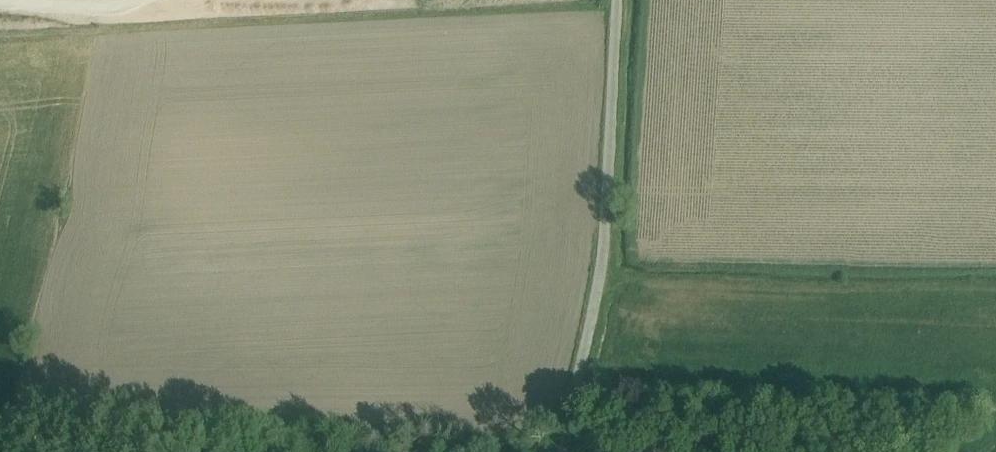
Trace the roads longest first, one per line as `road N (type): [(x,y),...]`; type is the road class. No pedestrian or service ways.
road 1 (unclassified): [(618,0),(602,266),(561,451)]

